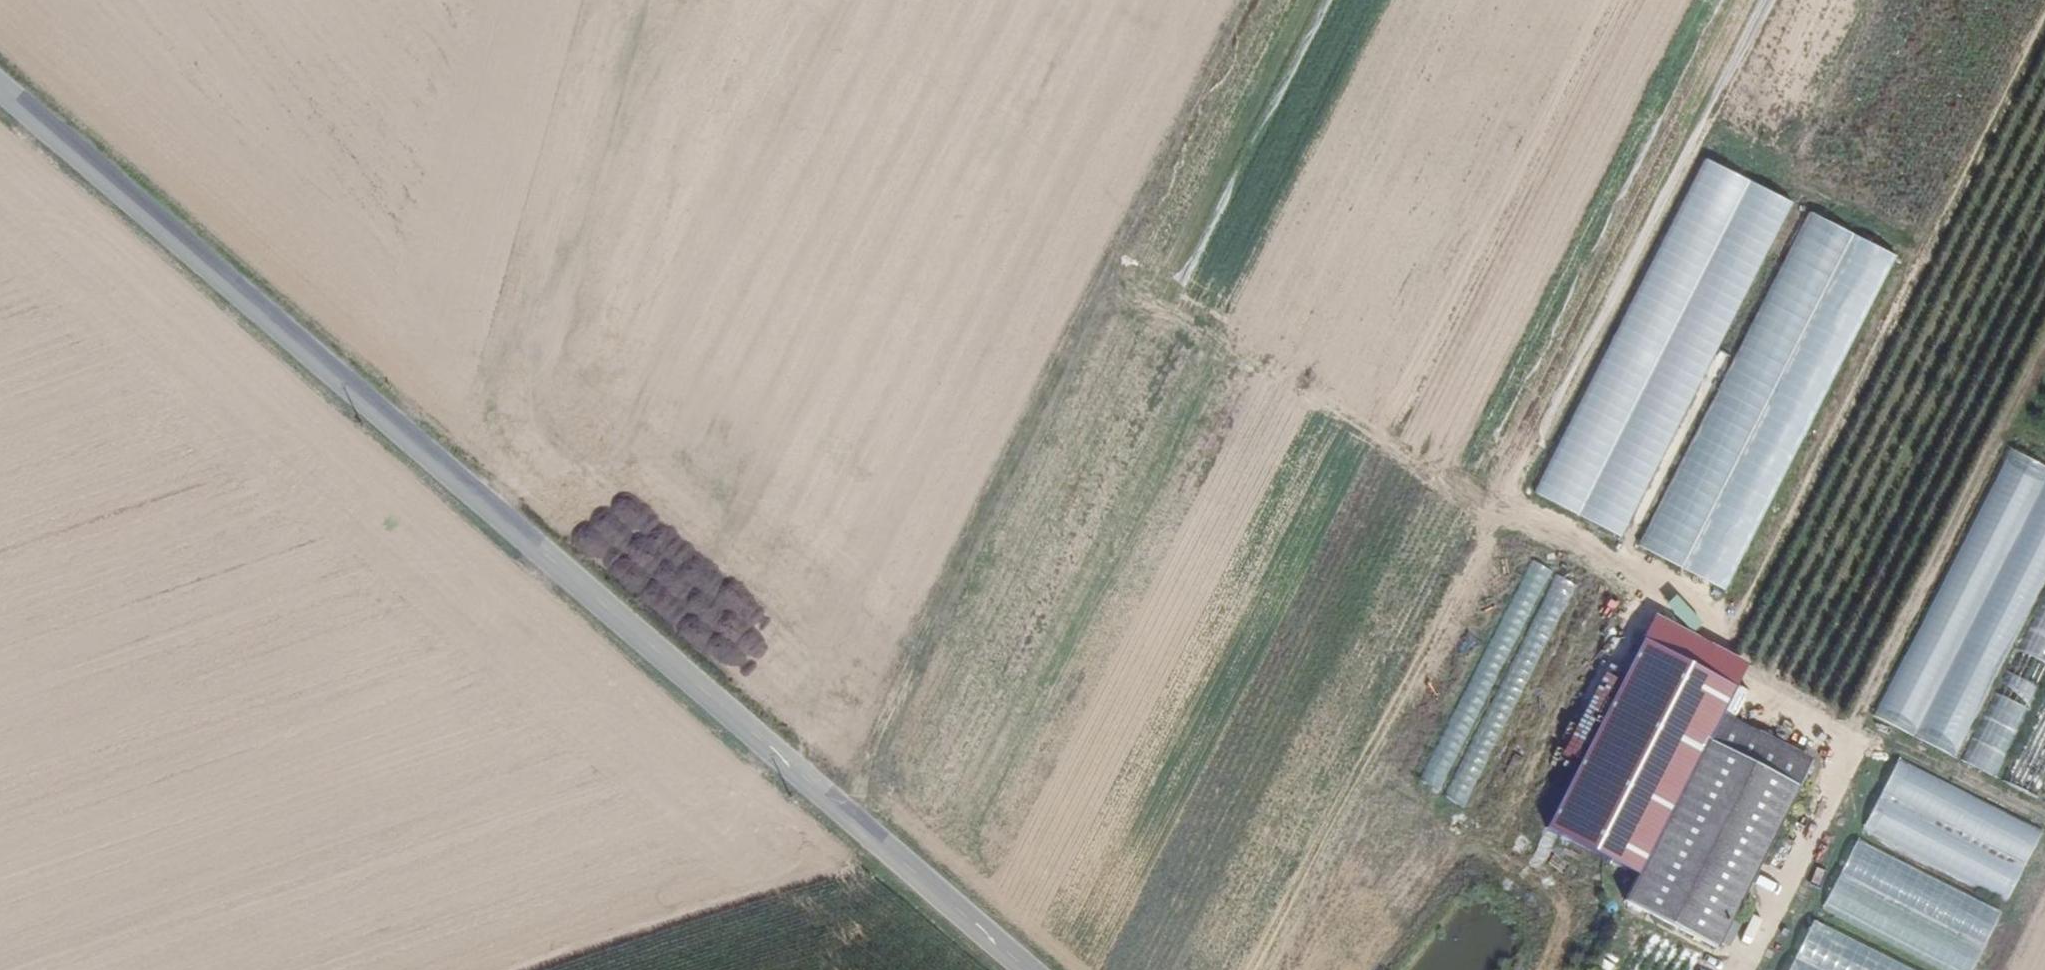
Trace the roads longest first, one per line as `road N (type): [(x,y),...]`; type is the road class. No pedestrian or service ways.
road 1 (tertiary): [(1026,969),(0,99)]

